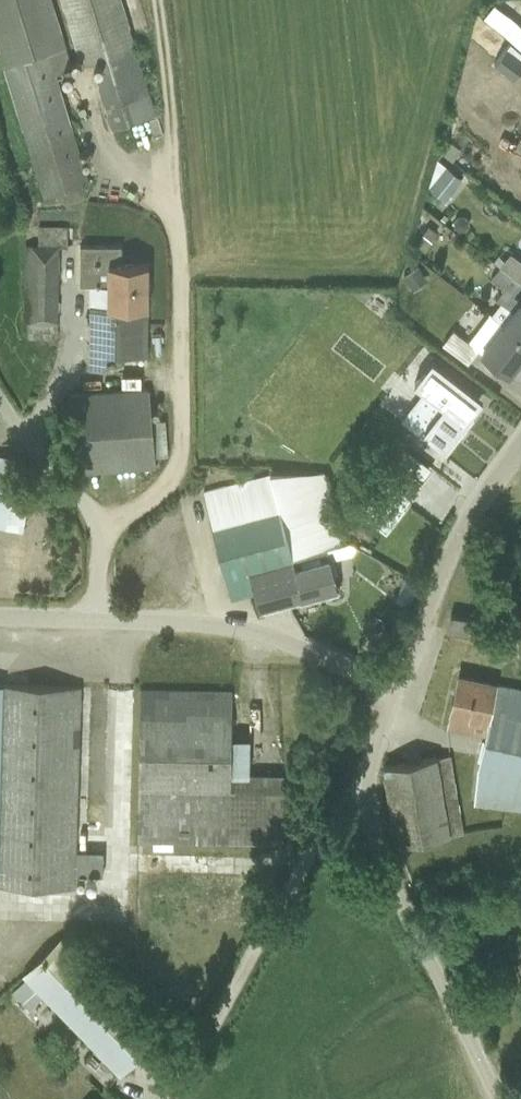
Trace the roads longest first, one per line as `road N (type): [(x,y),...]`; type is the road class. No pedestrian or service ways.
road 1 (unclassified): [(498,1098),(372,833),(367,789),(394,693)]
road 2 (track): [(169,1098),(299,870),(351,798),(367,789)]
road 3 (unclassified): [(394,693),(254,632),(96,620)]
road 4 (unclassified): [(520,445),(451,547),(394,693)]
road 5 (residential): [(96,620),(93,513),(38,459),(0,400)]

